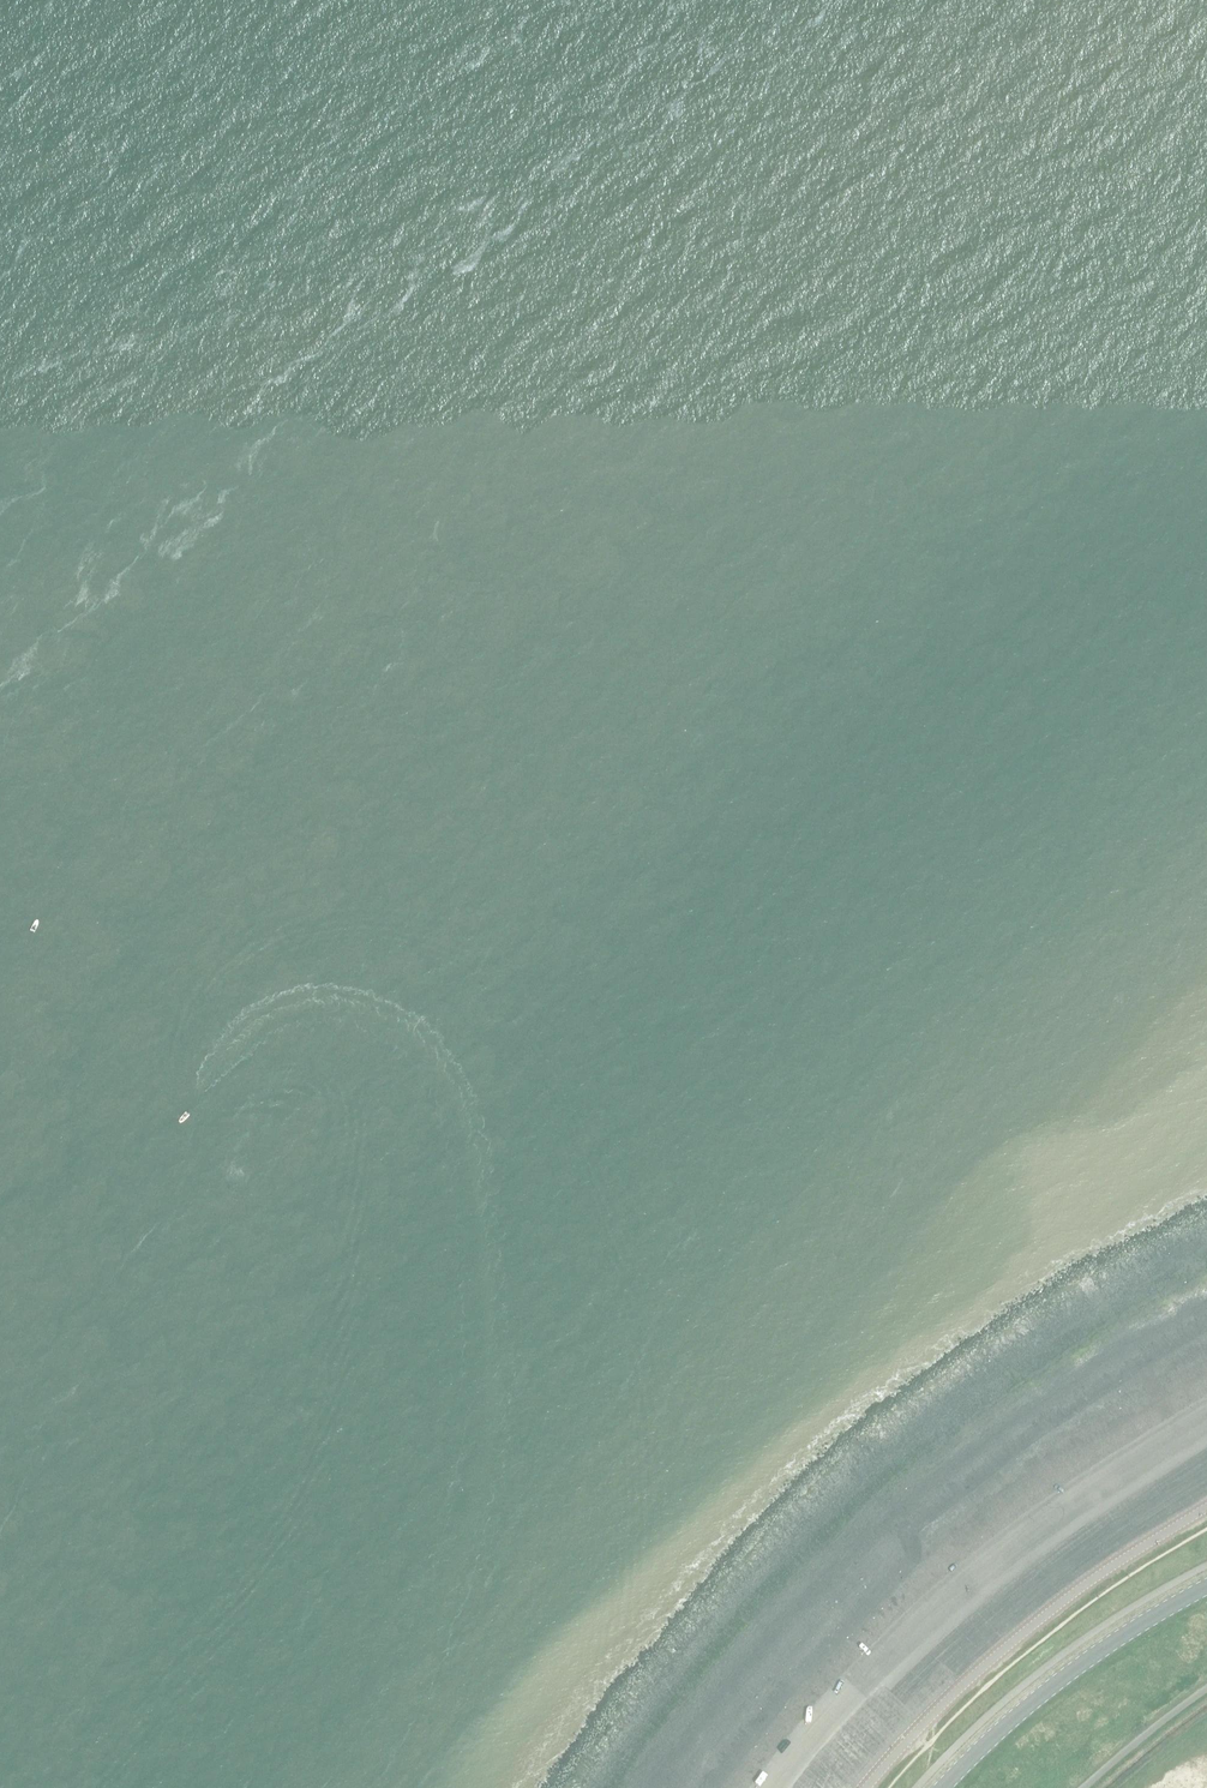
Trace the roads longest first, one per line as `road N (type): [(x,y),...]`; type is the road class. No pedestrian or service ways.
road 1 (unclassified): [(1206,1513),(1071,1600),(957,1692),(870,1787)]
road 2 (secondary): [(943,1787),(1058,1685),(1206,1592)]

